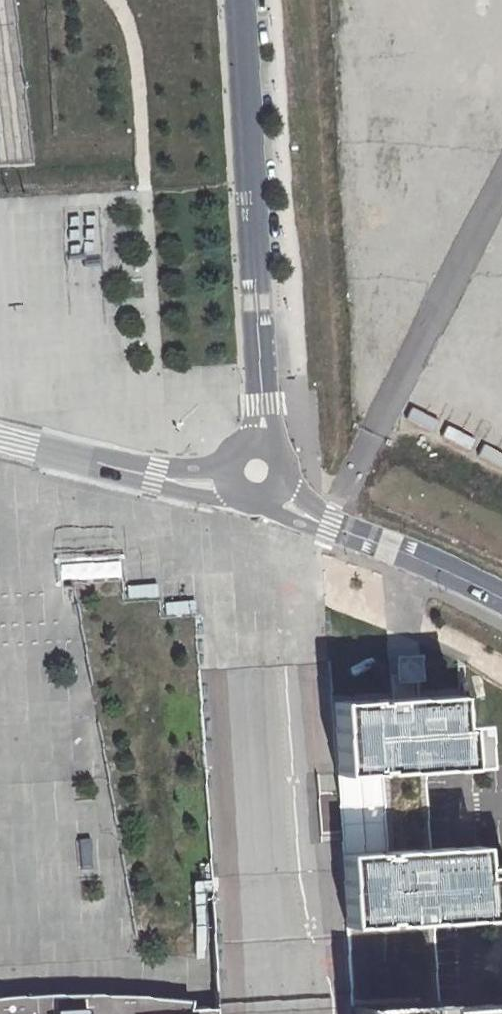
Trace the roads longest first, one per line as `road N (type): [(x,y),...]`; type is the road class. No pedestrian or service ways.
road 1 (residential): [(256,472),(262,406),(239,0)]
road 2 (residential): [(256,472),(288,506),(324,528),(501,600)]
road 3 (residential): [(0,439),(167,480),(207,483),(256,472)]

